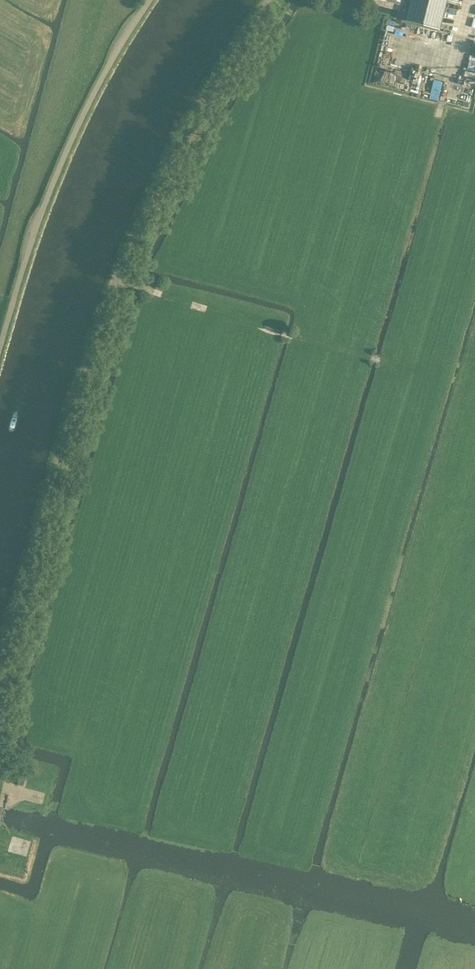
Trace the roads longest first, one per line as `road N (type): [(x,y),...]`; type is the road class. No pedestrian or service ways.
road 1 (unclassified): [(0,667),(69,414),(119,275),(222,63),(271,0)]

